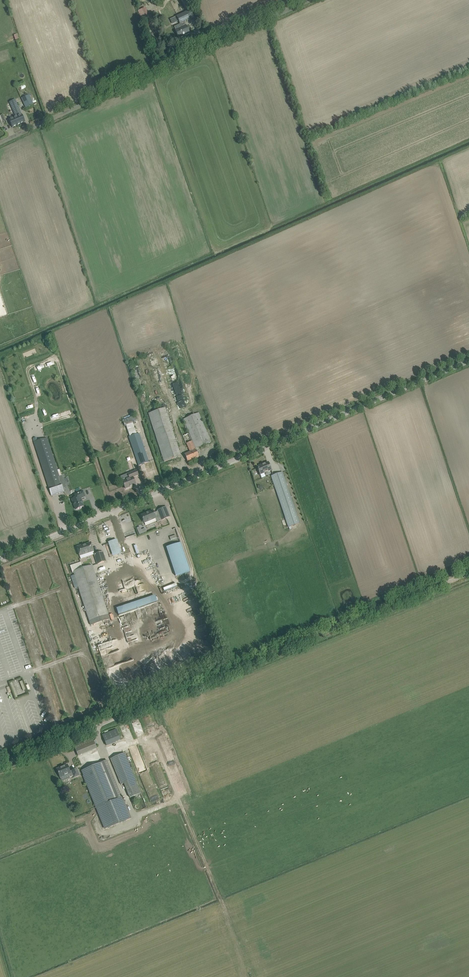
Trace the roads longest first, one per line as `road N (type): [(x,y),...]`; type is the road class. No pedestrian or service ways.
road 1 (unclassified): [(0,558),(468,361)]
road 2 (track): [(468,572),(0,762)]
road 3 (unclassified): [(0,142),(306,0)]

